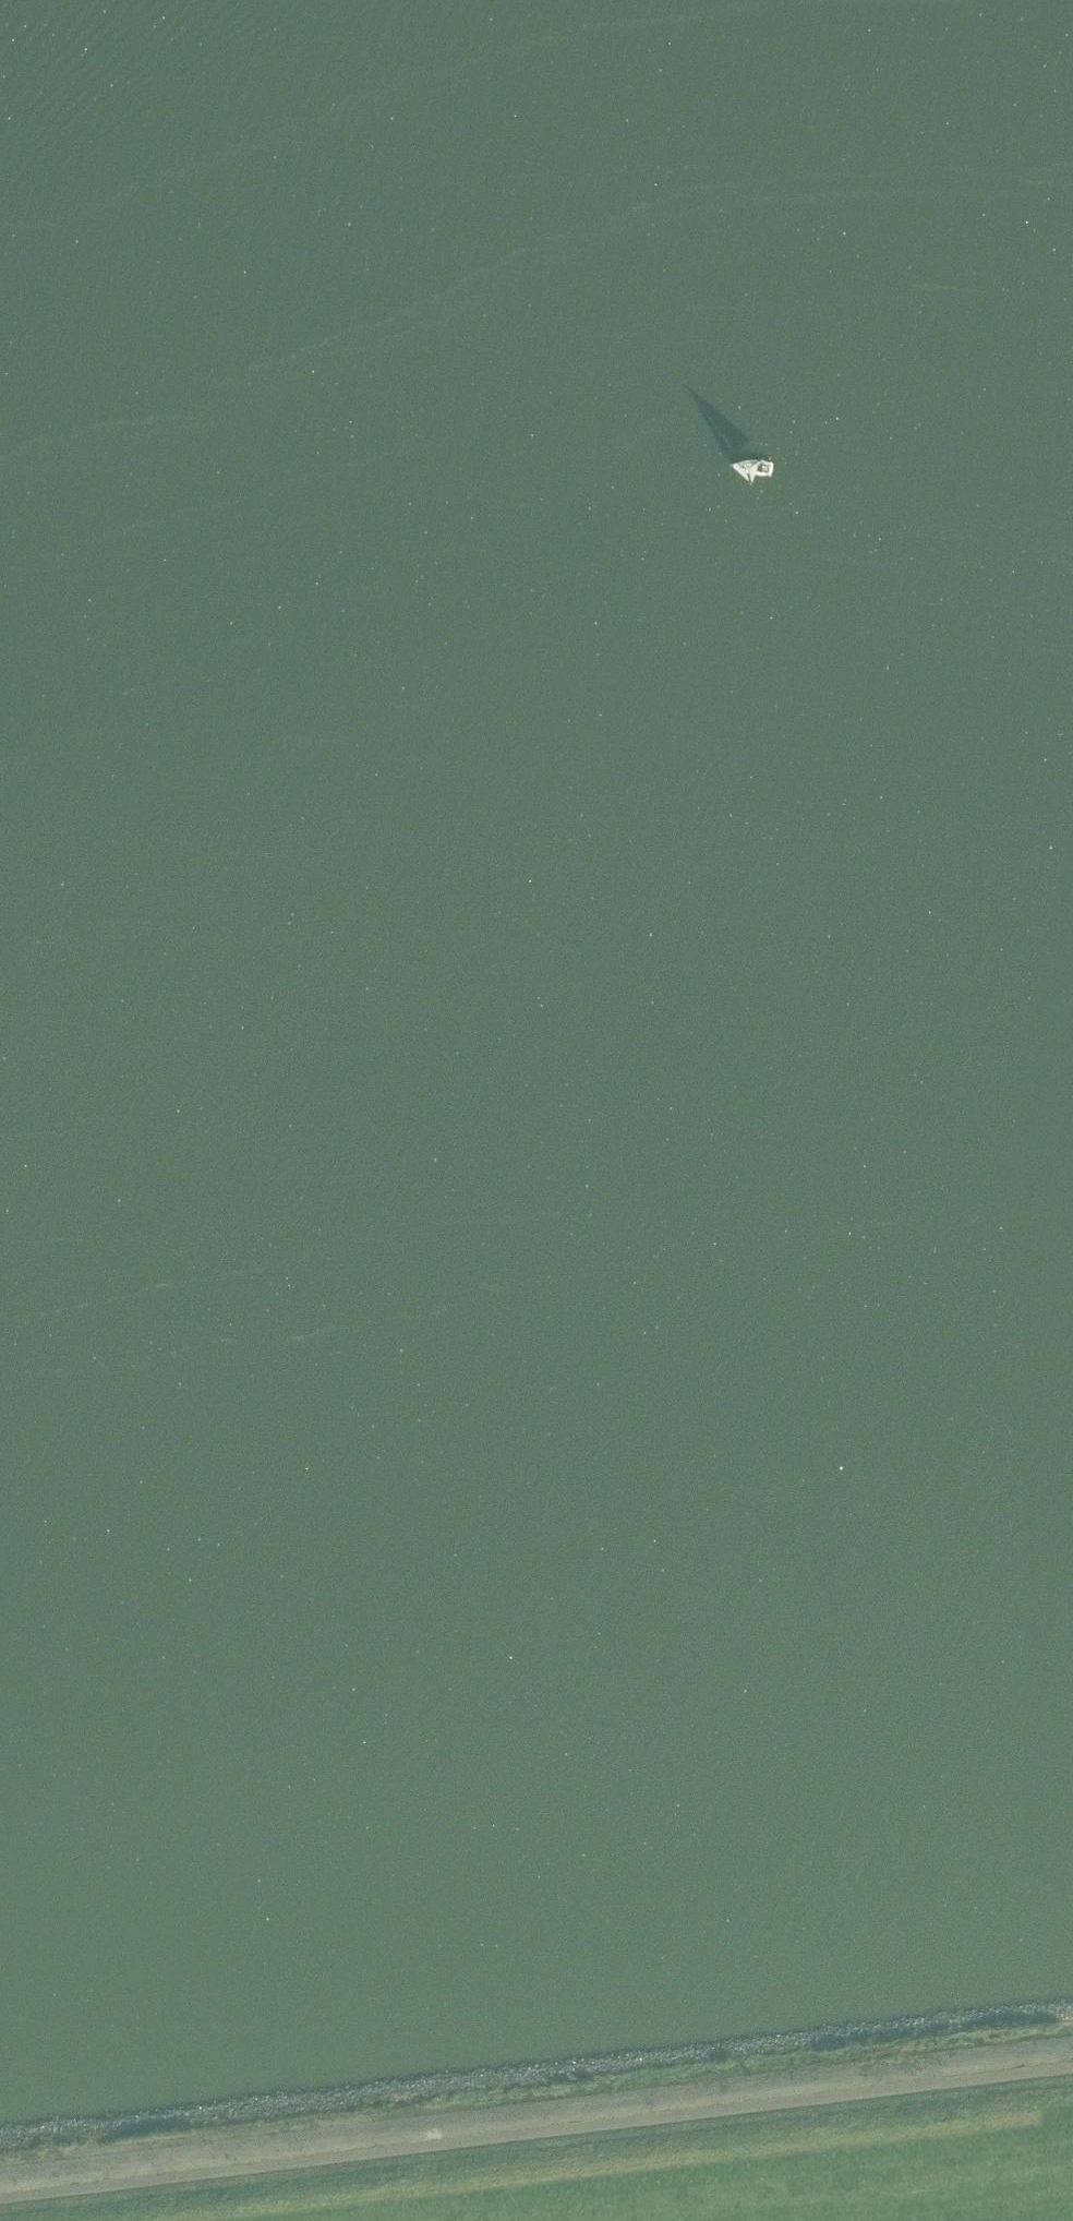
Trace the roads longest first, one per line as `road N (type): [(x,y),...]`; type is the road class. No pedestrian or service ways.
road 1 (unclassified): [(0,2200),(1072,2068)]

